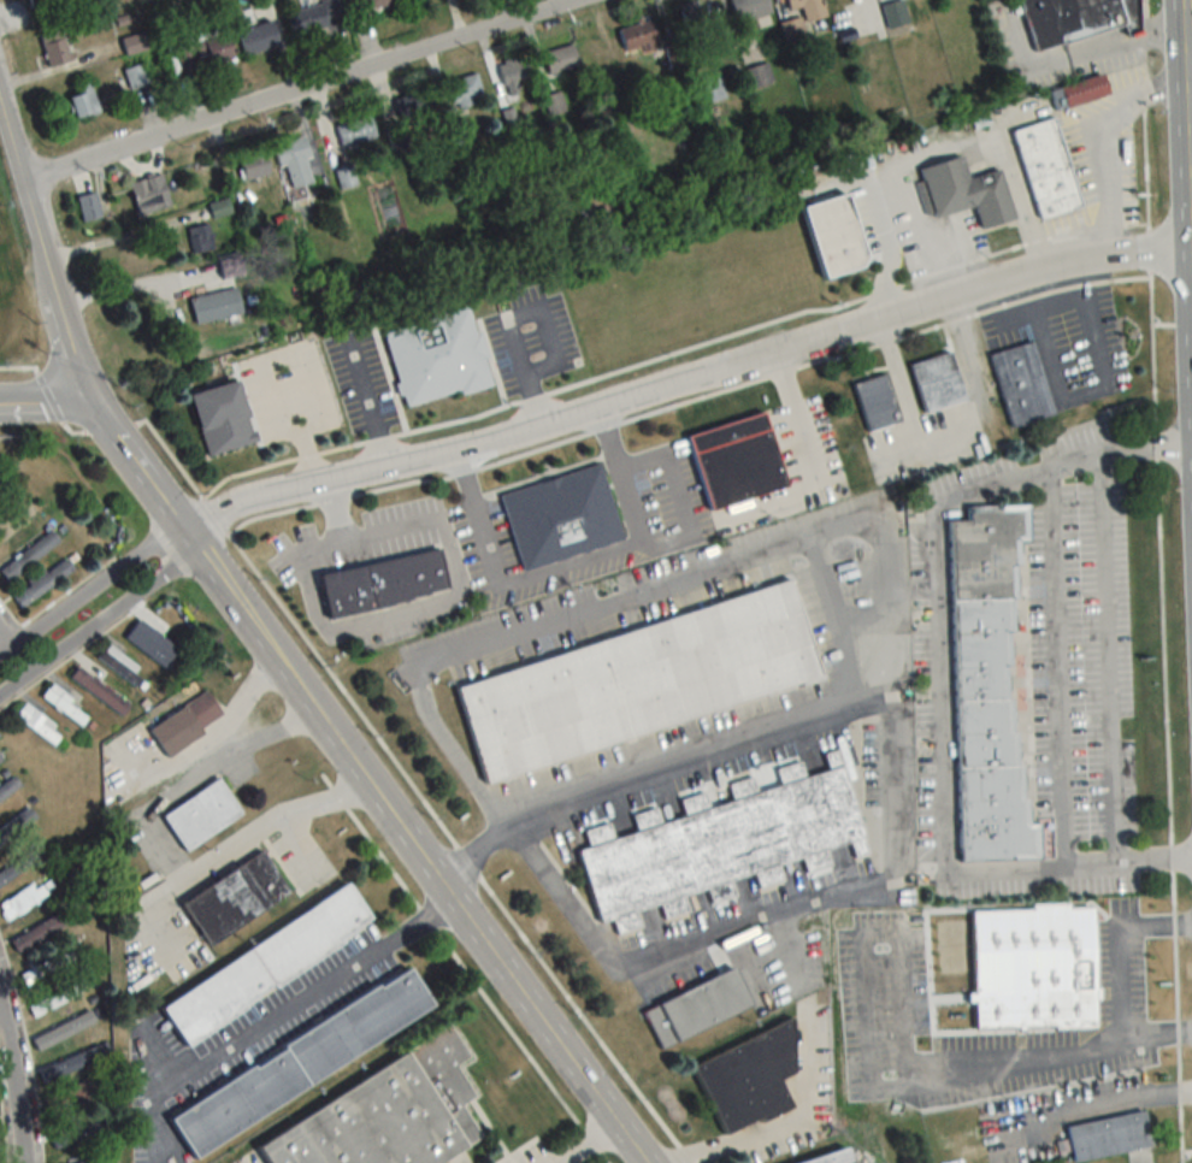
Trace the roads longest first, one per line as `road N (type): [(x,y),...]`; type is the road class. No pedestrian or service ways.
road 1 (residential): [(187,535),(249,496),(537,425),(1020,272),(1191,249)]
road 2 (tertiary): [(297,685),(90,405),(0,120)]
road 3 (residential): [(18,183),(582,0)]
road 4 (tertiary): [(646,1162),(297,685)]
road 5 (residential): [(0,690),(165,565),(187,535)]
road 6 (residential): [(187,535),(148,547),(0,655)]
road 7 (secondary): [(1191,204),(1184,0)]
road 8 (residential): [(24,1162),(0,1013)]

